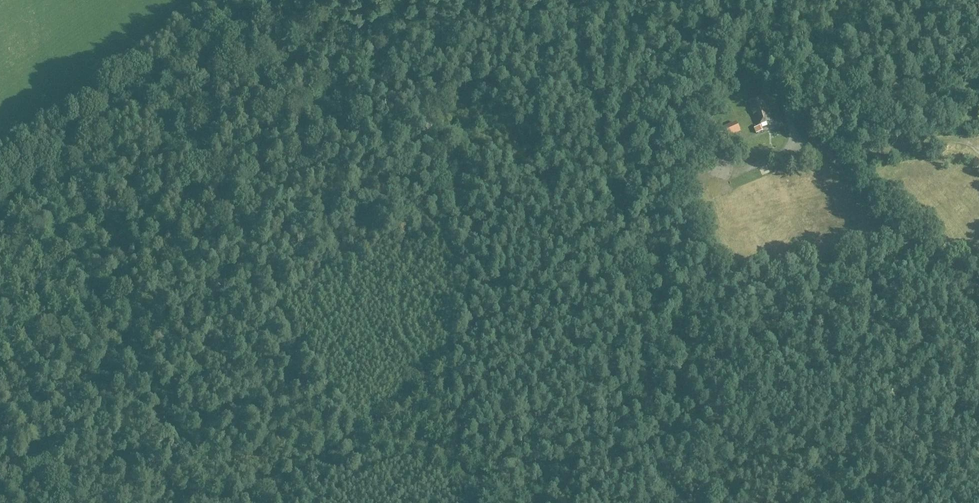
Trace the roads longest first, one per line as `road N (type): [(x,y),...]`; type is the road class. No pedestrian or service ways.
road 1 (track): [(687,502),(665,468),(574,0)]
road 2 (track): [(780,0),(780,95),(791,126),(831,155),(865,206),(978,311)]
road 3 (track): [(211,502),(64,237)]
road 4 (track): [(266,502),(425,382)]
road 5 (track): [(831,155),(978,142)]

